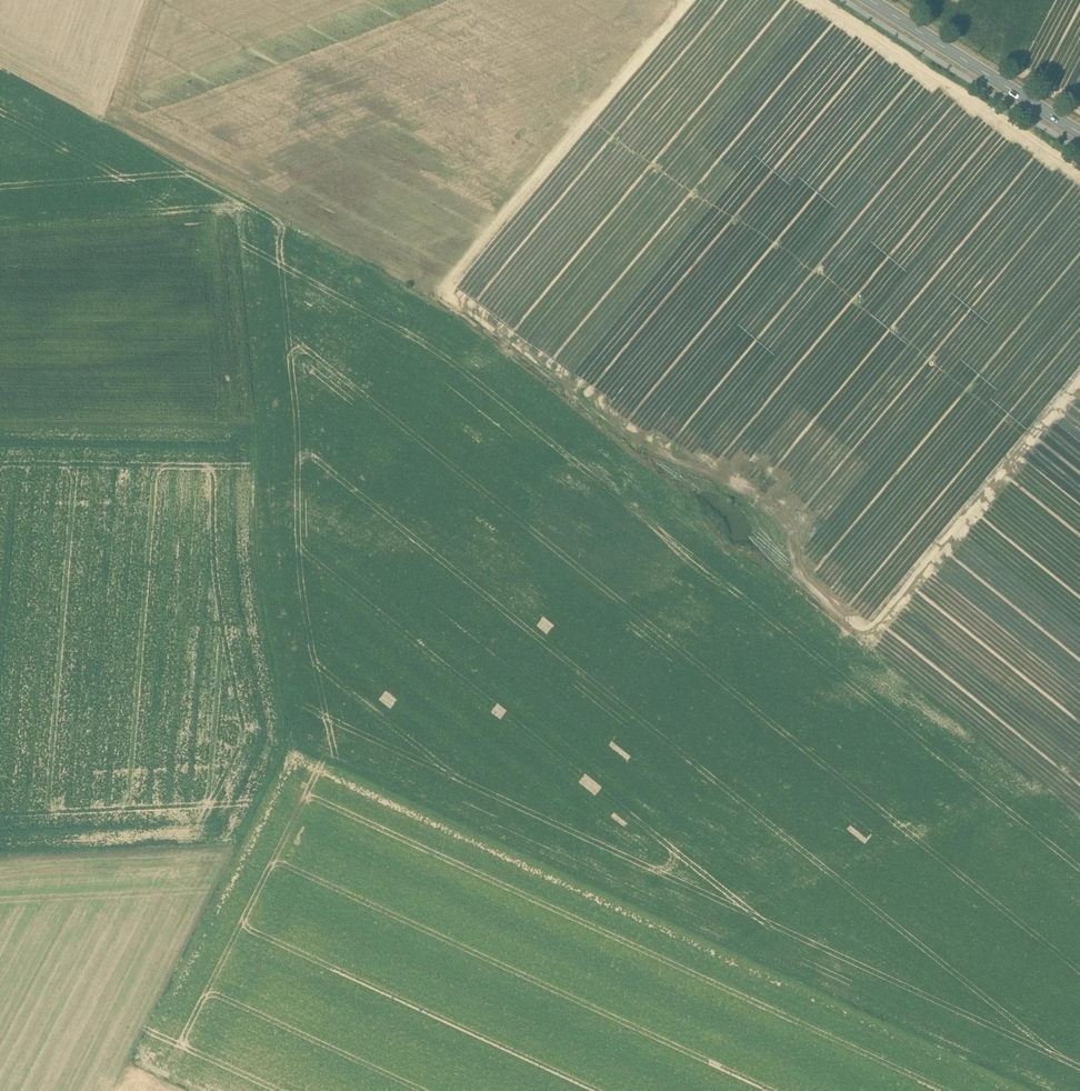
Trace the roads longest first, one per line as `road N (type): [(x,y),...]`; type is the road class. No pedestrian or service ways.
road 1 (secondary): [(1079,134),(870,0)]

